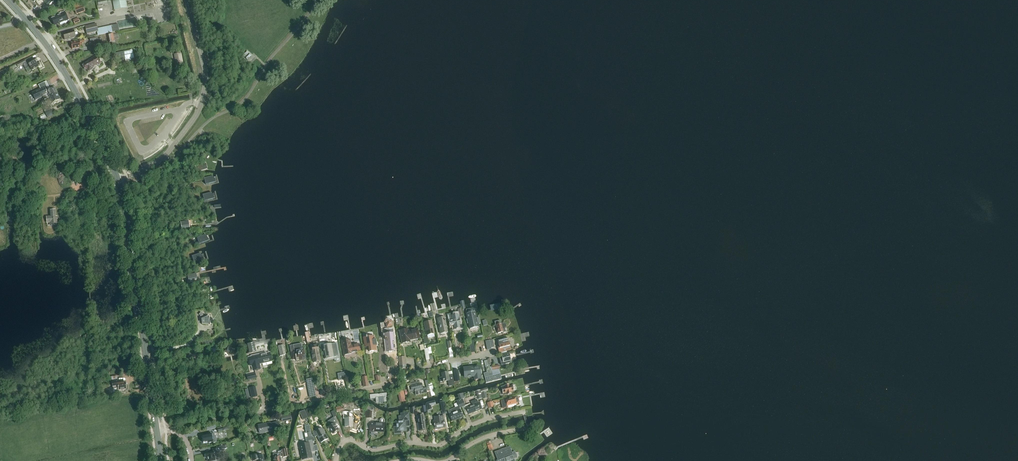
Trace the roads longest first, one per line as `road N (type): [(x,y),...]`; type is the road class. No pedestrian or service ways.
road 1 (unclassified): [(491,353),(378,387),(173,429)]
road 2 (secondary): [(158,432),(119,179)]
road 3 (unclassified): [(119,179),(159,161),(202,102),(205,67),(188,0)]
road 4 (unclassified): [(336,460),(347,439),(370,450),(441,445),(483,420),(526,411)]
road 5 (secondary): [(119,179),(70,82),(8,0)]

